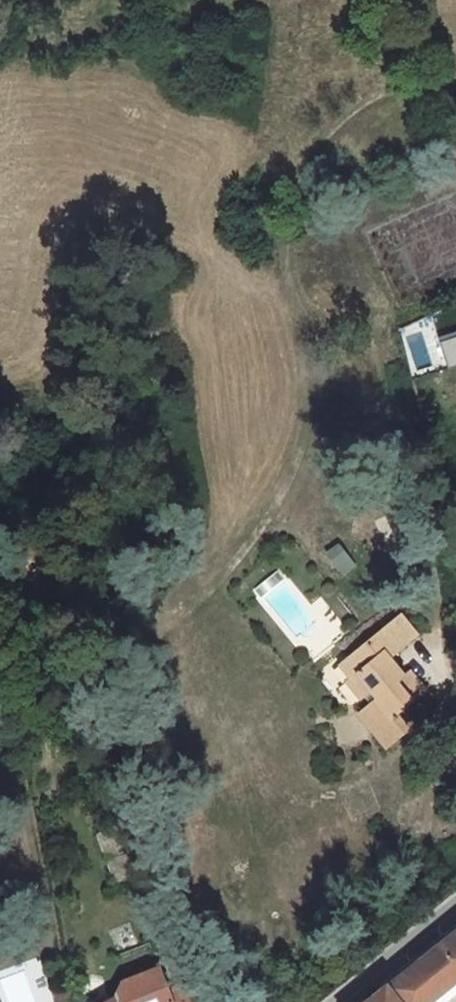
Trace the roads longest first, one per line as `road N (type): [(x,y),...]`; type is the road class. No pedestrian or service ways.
road 1 (residential): [(345,1001),(455,912)]

